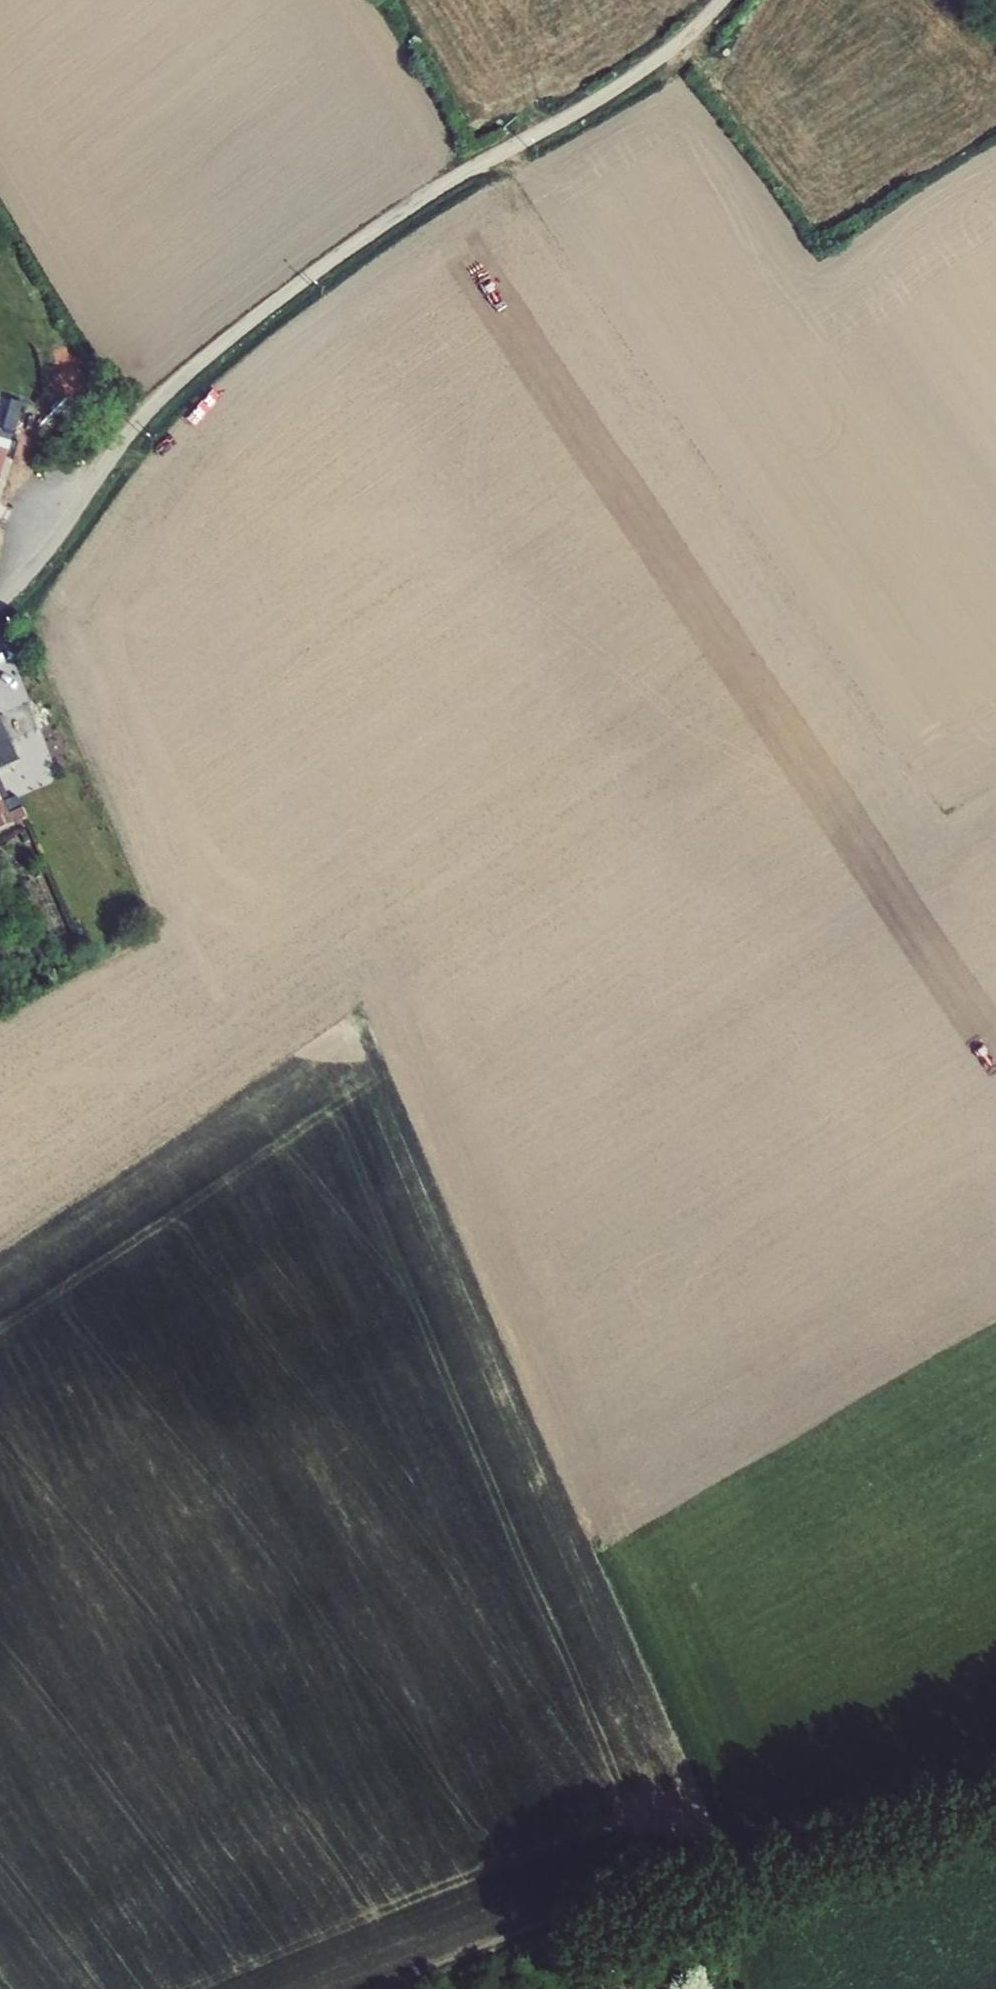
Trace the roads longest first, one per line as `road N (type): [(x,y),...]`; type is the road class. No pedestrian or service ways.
road 1 (unclassified): [(0,603),(130,426),(204,356),(385,220),(641,70),(722,0)]
road 2 (track): [(369,1988),(547,1922)]

